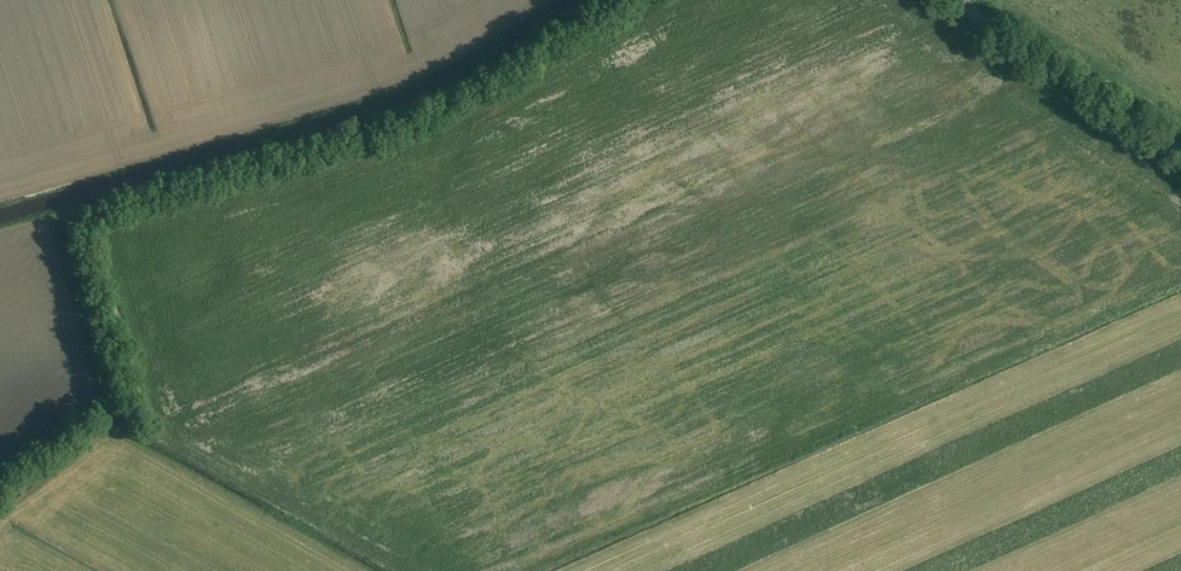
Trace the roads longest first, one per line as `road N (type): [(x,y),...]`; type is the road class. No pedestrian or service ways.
road 1 (tertiary): [(1180,151),(962,0)]

